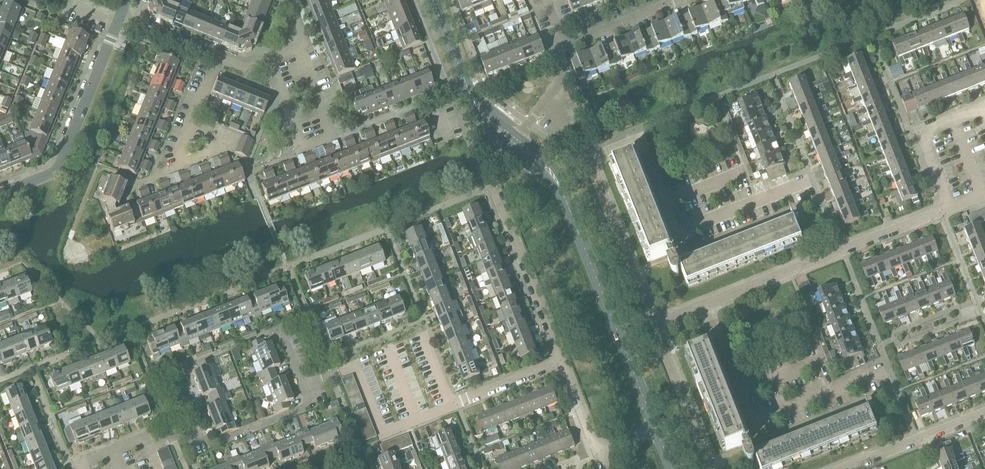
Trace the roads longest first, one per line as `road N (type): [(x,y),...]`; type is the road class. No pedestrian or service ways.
road 1 (tertiary): [(656,432),(560,188),(473,103),(429,0)]
road 2 (residential): [(305,385),(354,366),(382,435),(560,361)]
road 3 (residential): [(656,327),(951,212)]
road 4 (residential): [(299,48),(334,138),(301,151),(269,59)]
road 5 (residential): [(0,194),(57,168),(120,18)]
road 6 (residential): [(491,189),(560,361)]
road 7 (unclassified): [(591,159),(656,327)]
road 8 (residential): [(841,468),(984,413)]
road 9 (residential): [(709,468),(656,327)]

